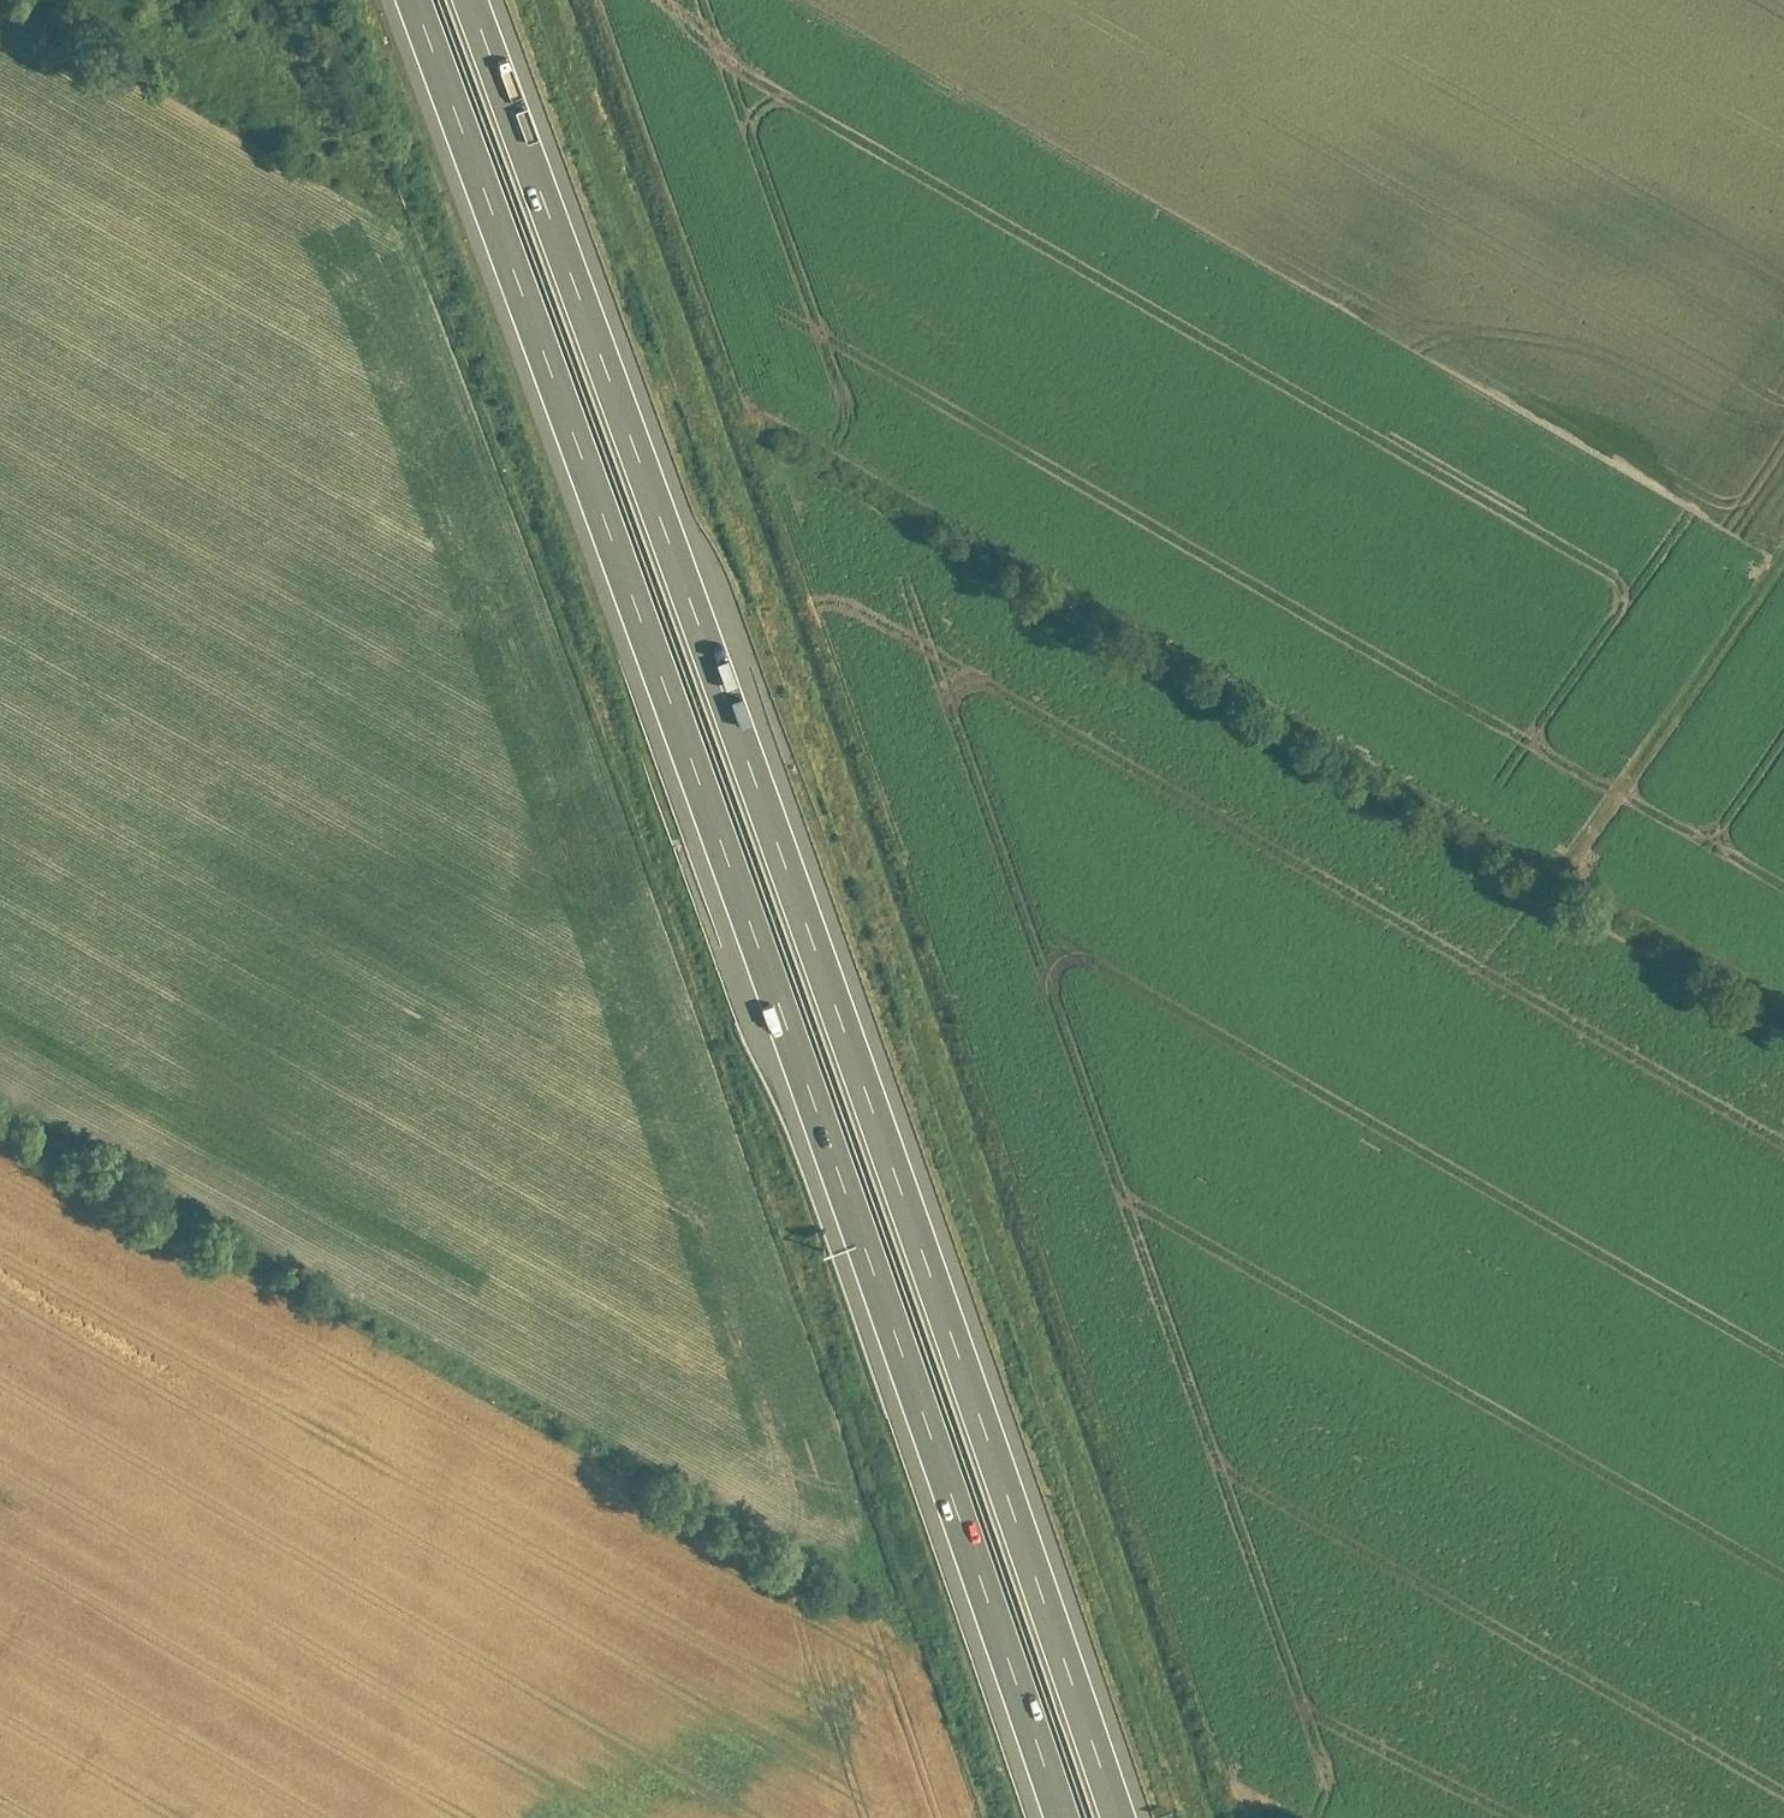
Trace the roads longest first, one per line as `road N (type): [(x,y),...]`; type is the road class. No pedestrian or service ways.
road 1 (motorway): [(413,0),(879,1286),(1058,1817)]
road 2 (motorway): [(1116,1817),(932,1272),(472,0)]

